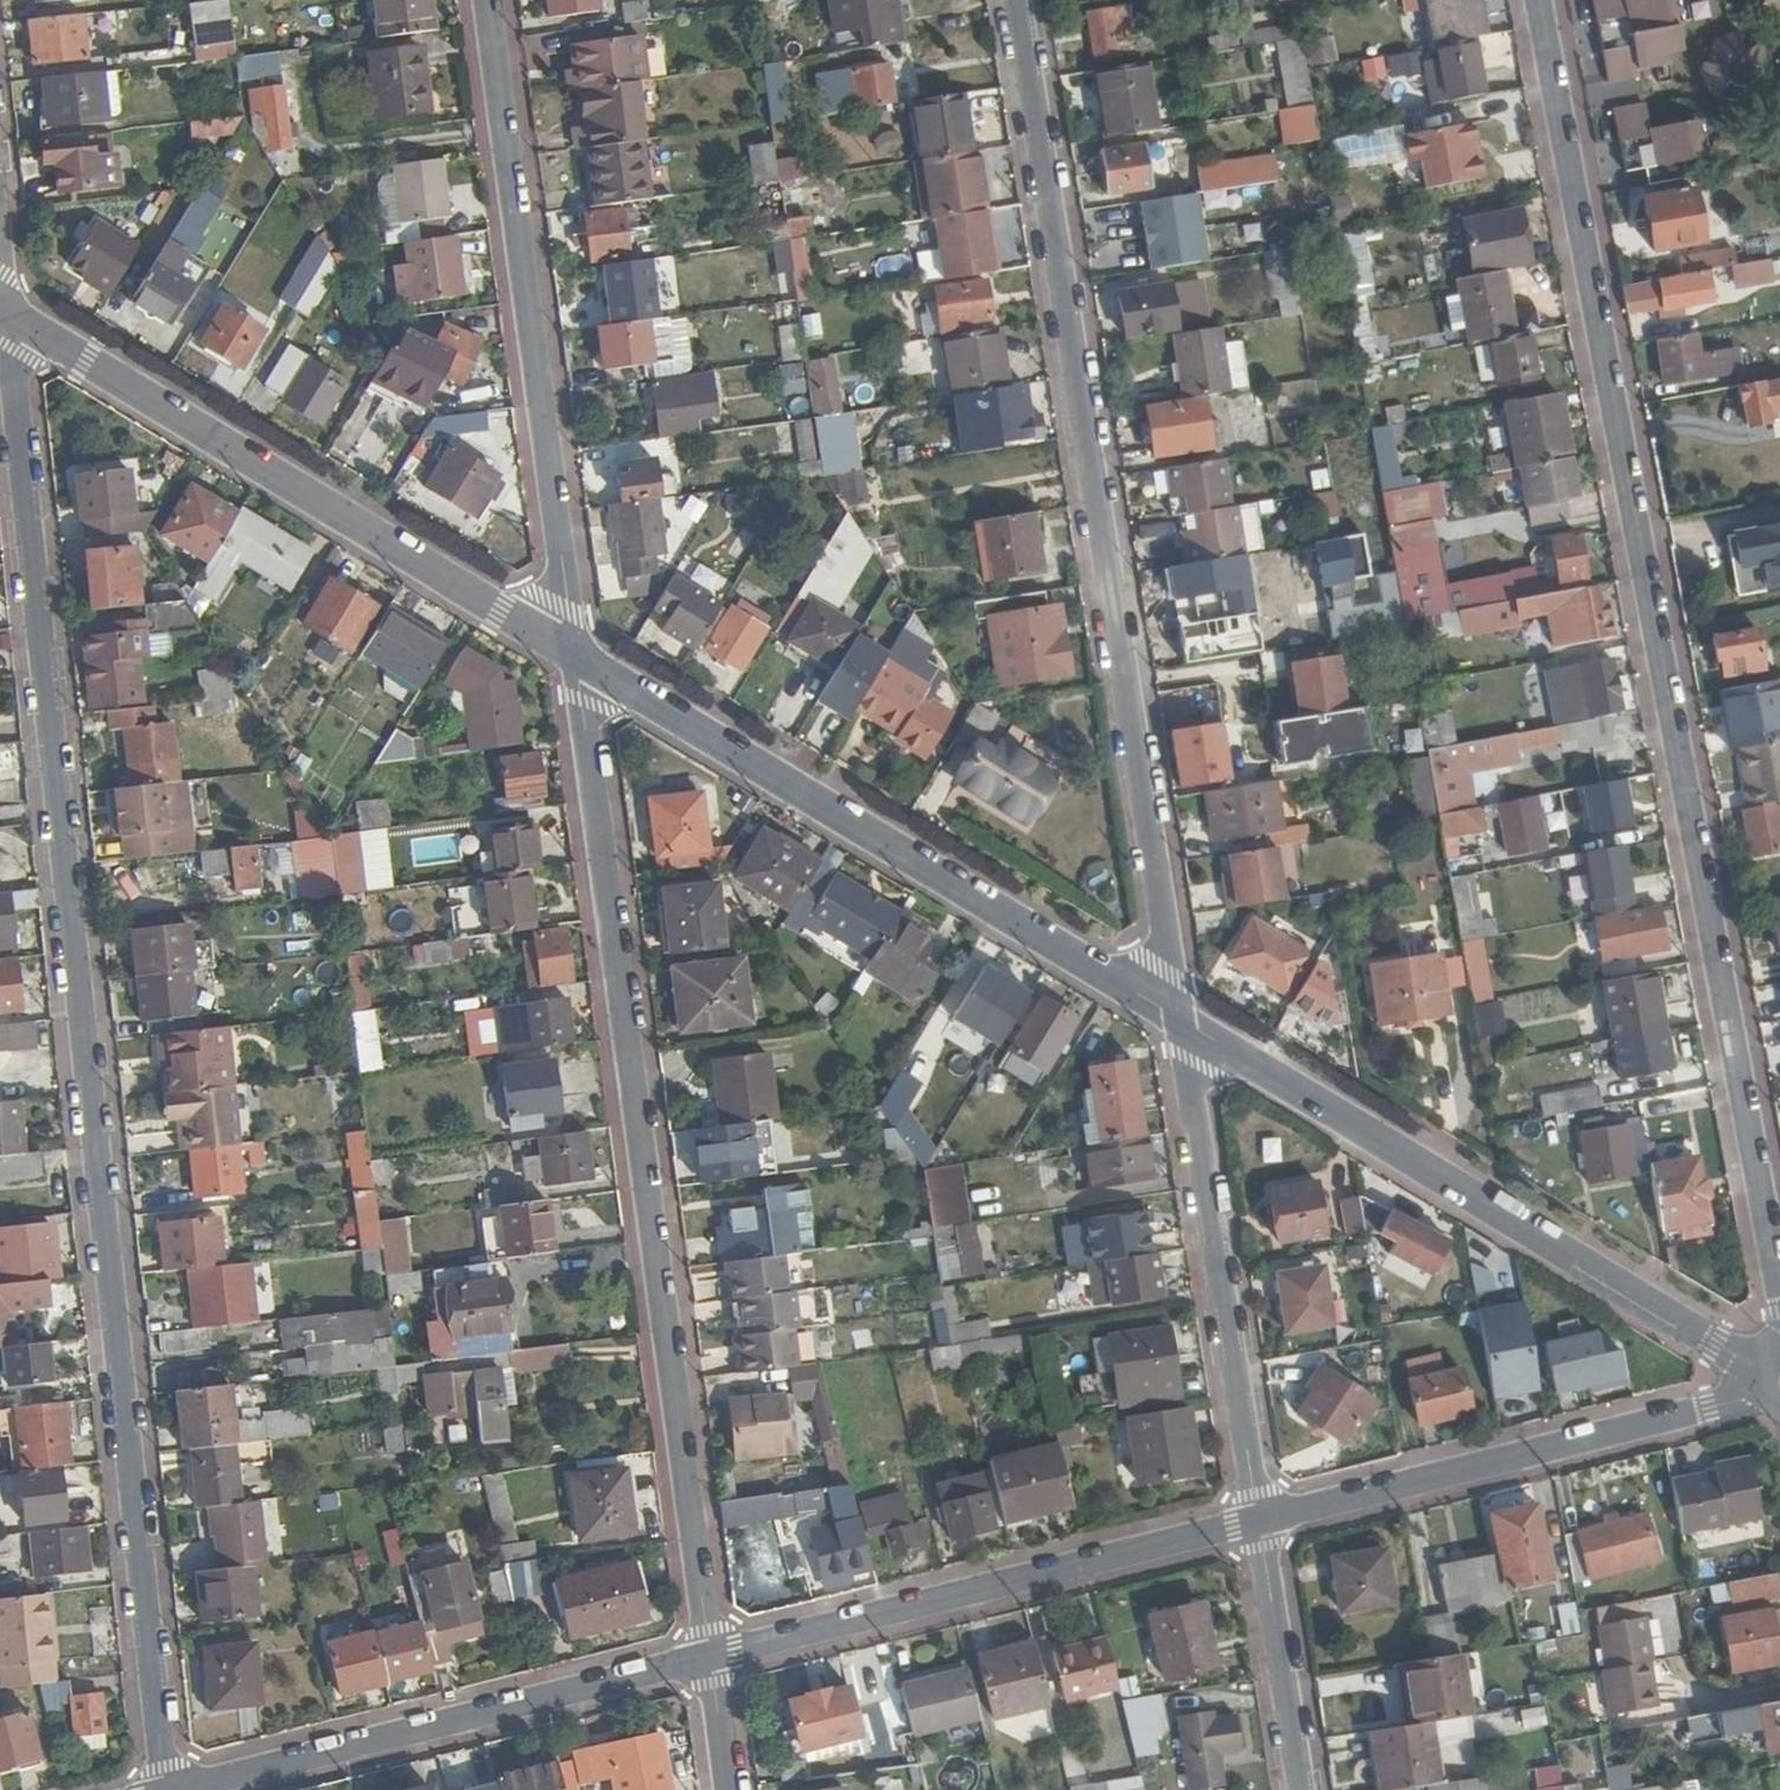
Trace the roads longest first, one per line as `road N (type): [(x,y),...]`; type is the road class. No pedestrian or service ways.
road 1 (residential): [(14,321),(163,1789)]
road 2 (residential): [(1779,1276),(1540,0)]
road 3 (residential): [(1180,1024),(1017,0)]
road 4 (residential): [(710,1659),(575,653)]
road 5 (residential): [(1180,1024),(575,653)]
road 6 (residential): [(1772,1370),(1180,1024)]
road 7 (residential): [(575,653),(486,0)]
road 8 (residential): [(575,653),(14,321)]
road 9 (residential): [(1261,1522),(710,1659)]
road 10 (residential): [(710,1659),(178,1789)]
road 11 (residential): [(1768,1395),(1261,1522)]
road 12 (residential): [(1261,1522),(1180,1024)]
road 13 (residential): [(1305,1789),(1261,1522)]
road 14 (residential): [(727,1789),(710,1659)]

